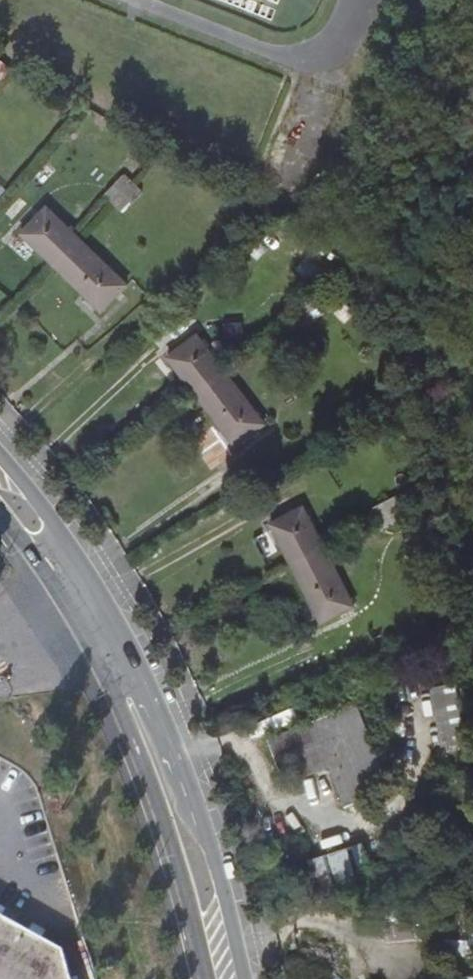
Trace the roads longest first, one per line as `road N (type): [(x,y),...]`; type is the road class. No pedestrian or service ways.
road 1 (secondary): [(104,667),(148,772),(207,978)]
road 2 (secondary): [(210,833),(121,625),(75,548)]
road 3 (secondary): [(210,833),(142,696),(104,667)]
road 4 (secondary): [(244,978),(210,833)]
road 5 (secondary): [(0,510),(72,607)]

